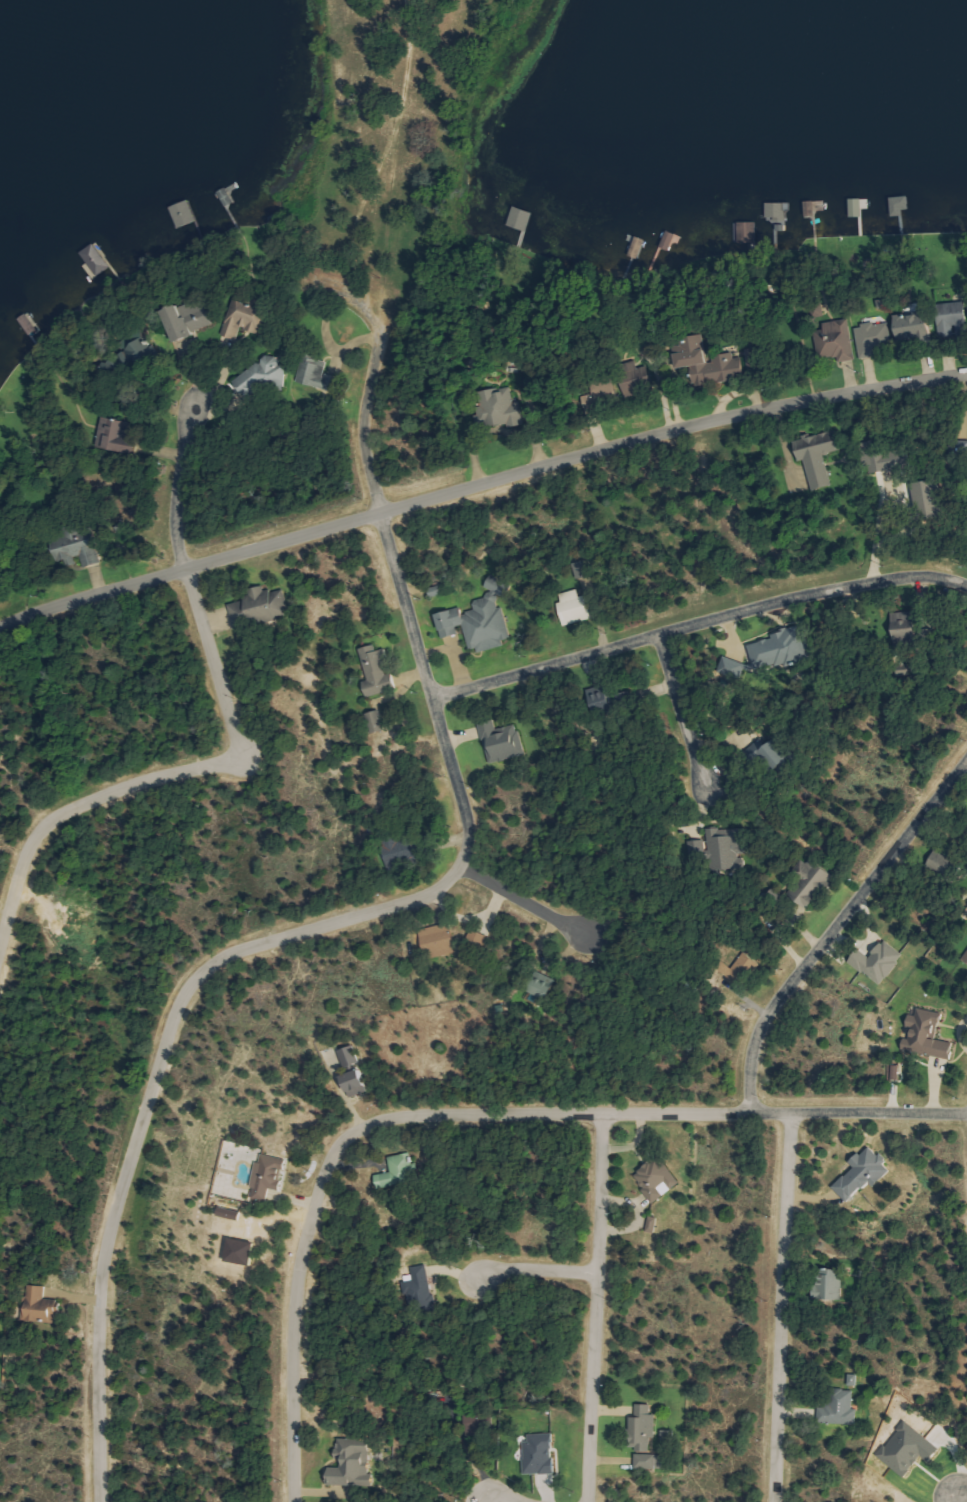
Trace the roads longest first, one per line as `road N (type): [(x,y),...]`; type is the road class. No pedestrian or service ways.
road 1 (residential): [(99,1501),(104,1247),(182,997),(217,958),(419,899),(450,878),(465,850),(465,812),(380,513)]
road 2 (residential): [(0,628),(91,593),(694,424),(966,374)]
road 3 (residential): [(966,1114),(442,1114),(361,1127),(333,1152),(304,1240),(292,1352),(293,1501)]
road 4 (residential): [(966,584),(907,575),(797,596),(431,696)]
road 5 (residential): [(0,938),(26,855),(55,814),(217,763),(235,745),(186,568)]
road 6 (residential): [(748,1113),(753,1043),(769,1011),(966,761)]
road 7 (residential): [(773,1501),(791,1113)]
road 8 (residential): [(586,1501),(601,1114)]
road 9 (residential): [(380,513),(361,419),(381,331)]
road 10 (residential): [(186,568),(175,496),(193,403)]
road 11 (residential): [(658,634),(704,787)]
road 12 (residential): [(458,867),(585,935)]
road 13 (residential): [(595,1273),(528,1267),(476,1278)]

